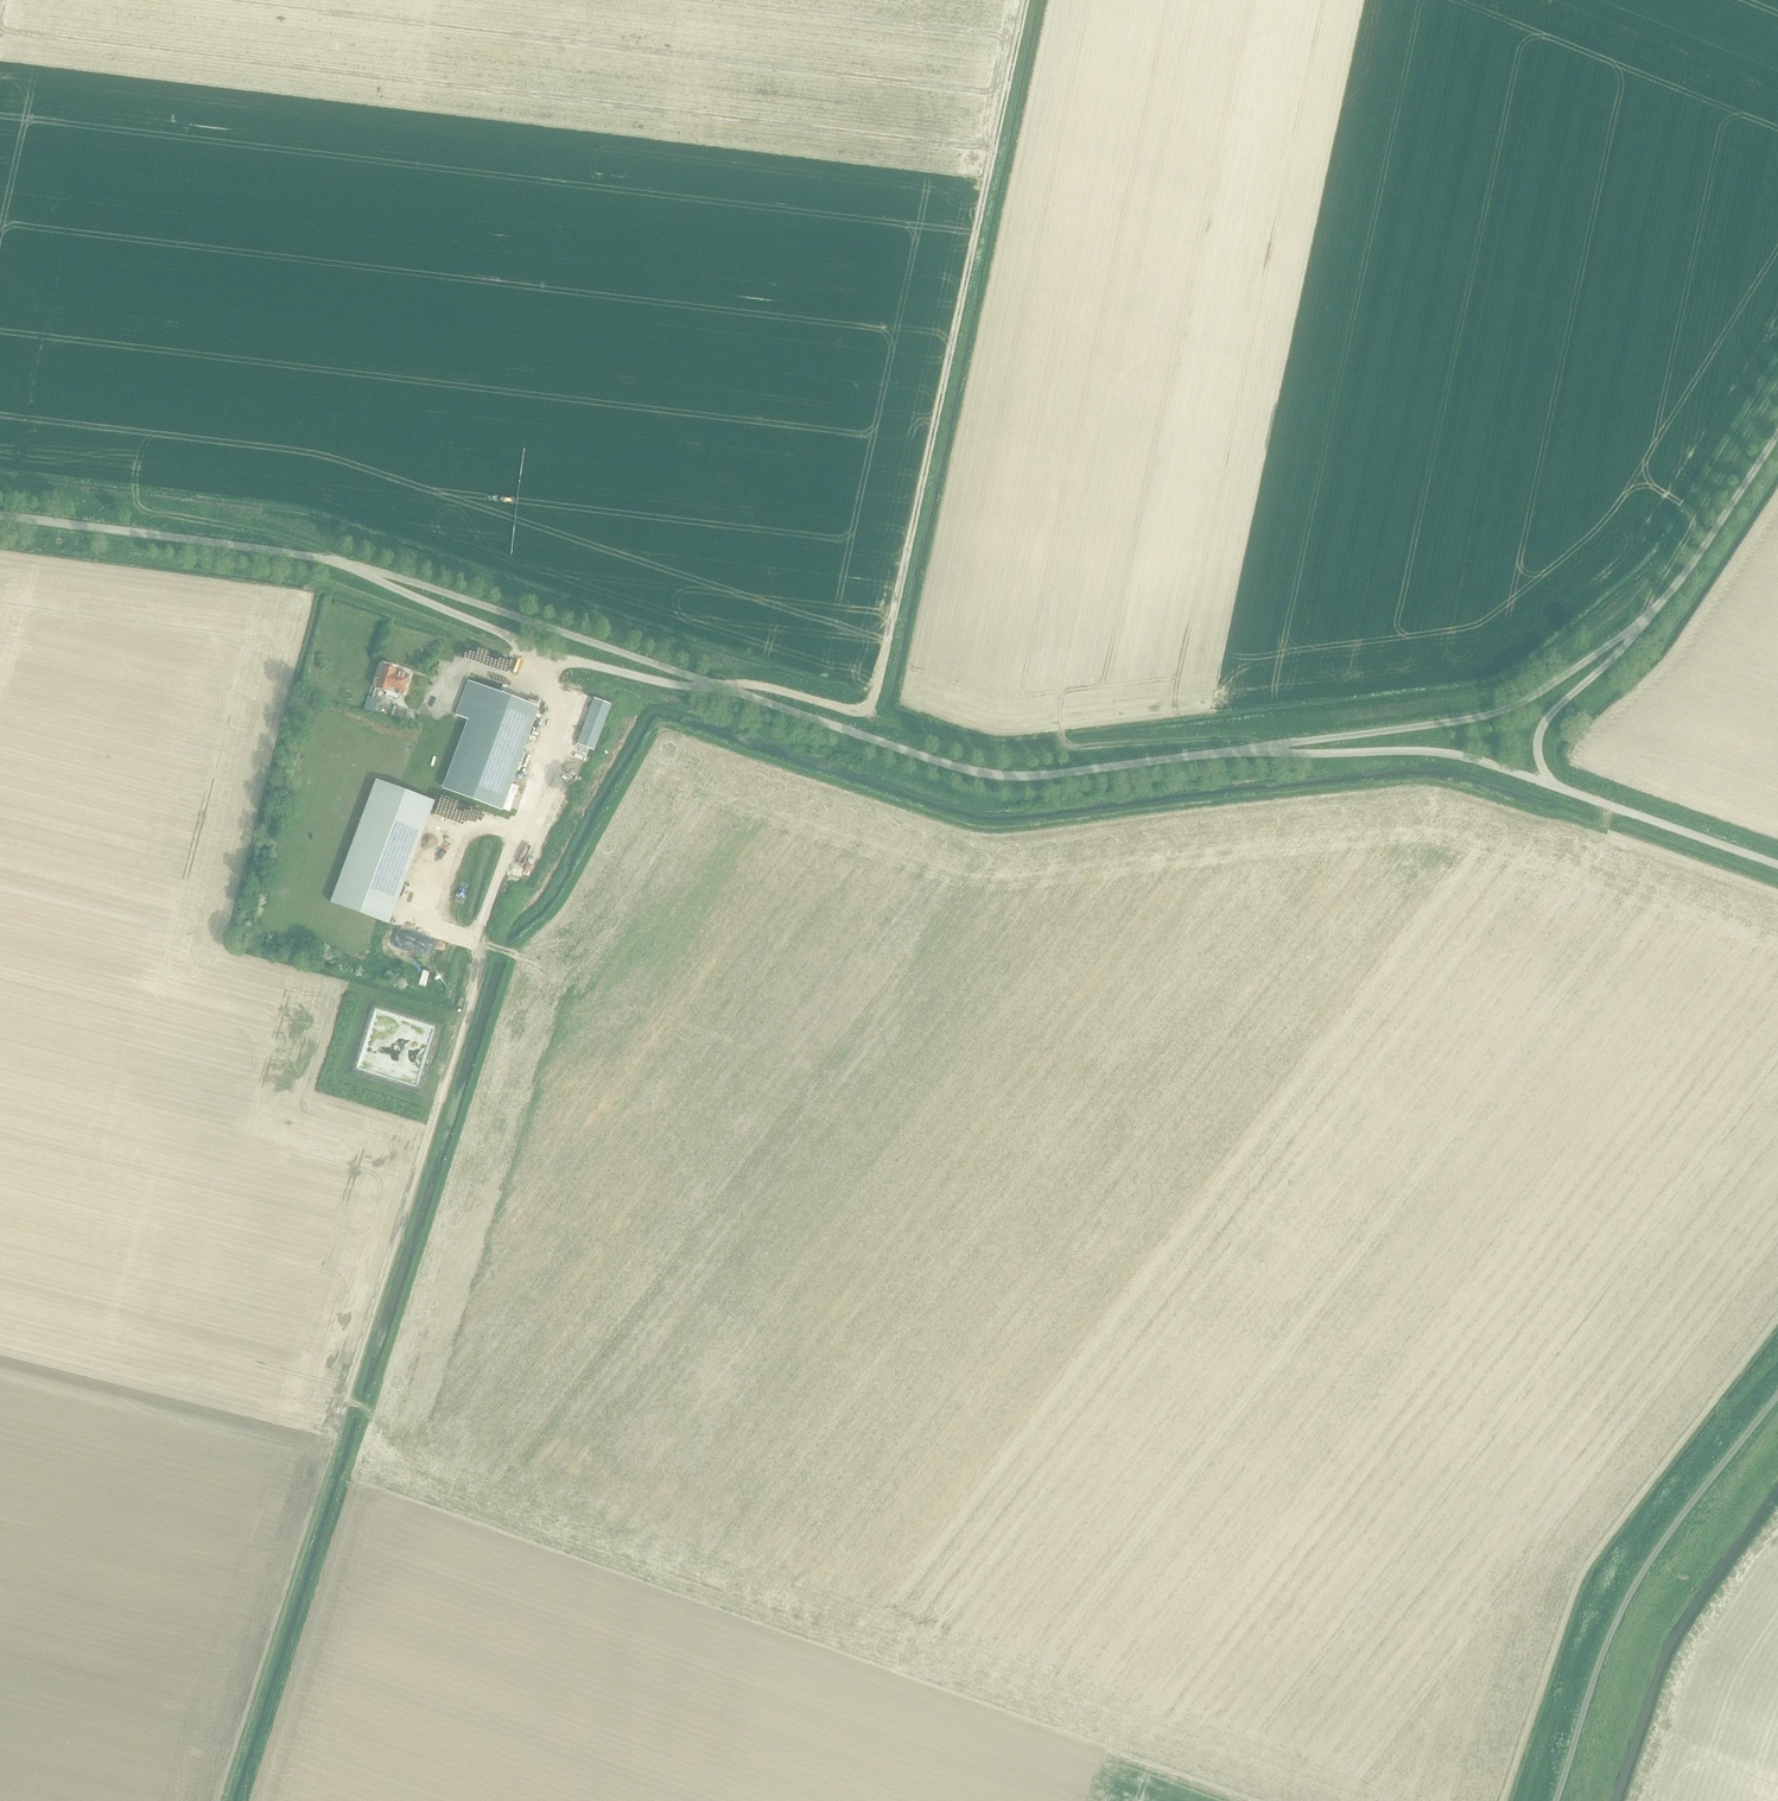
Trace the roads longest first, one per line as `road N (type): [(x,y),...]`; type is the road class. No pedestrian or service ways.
road 1 (unclassified): [(722,688),(971,772),(1020,779),(1235,752)]
road 2 (unclassified): [(1552,1800),(1609,1629),(1655,1545),(1777,1389)]
road 3 (unclassified): [(1235,752),(1513,708),(1641,623)]
road 4 (unclassified): [(722,688),(679,686),(546,653),(368,576),(357,564)]
road 5 (unclassified): [(357,564),(722,688)]
road 6 (unclassified): [(0,515),(357,564)]
road 7 (unclassified): [(1235,752),(1423,751),(1477,757),(1552,785)]
road 8 (track): [(1777,370),(1641,623)]
road 9 (unclassified): [(1777,864),(1552,785)]
road 10 (unclassified): [(1641,623),(1711,545),(1777,436)]
road 11 (unclassified): [(1552,785),(1537,738),(1543,718),(1641,623)]

